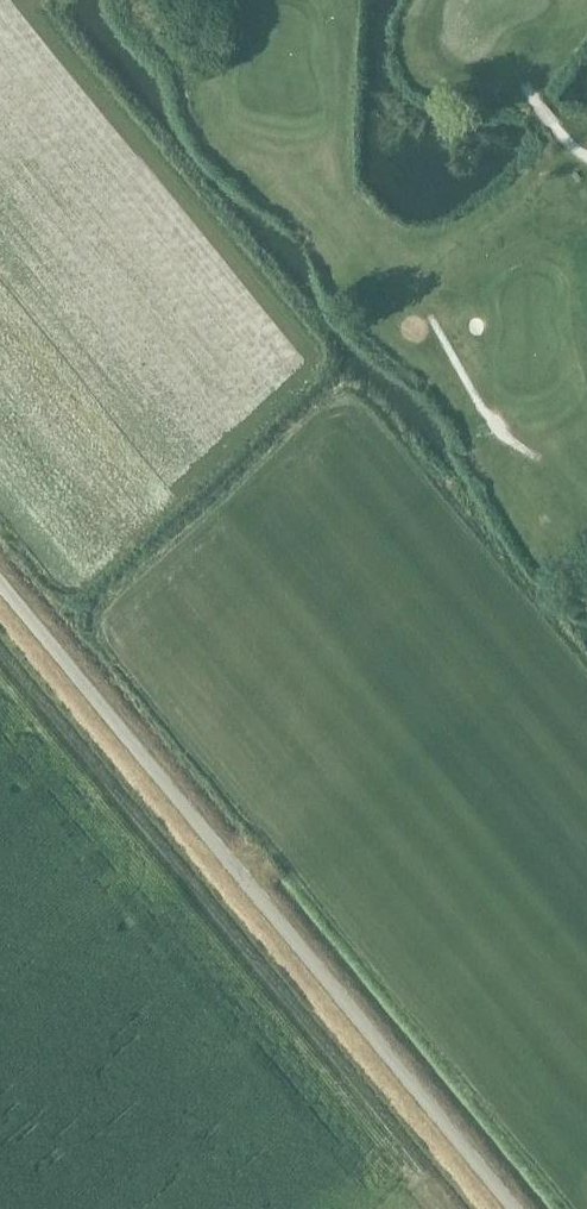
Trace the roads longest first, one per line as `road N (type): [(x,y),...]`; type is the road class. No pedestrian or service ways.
road 1 (unclassified): [(515,1208),(0,583)]

